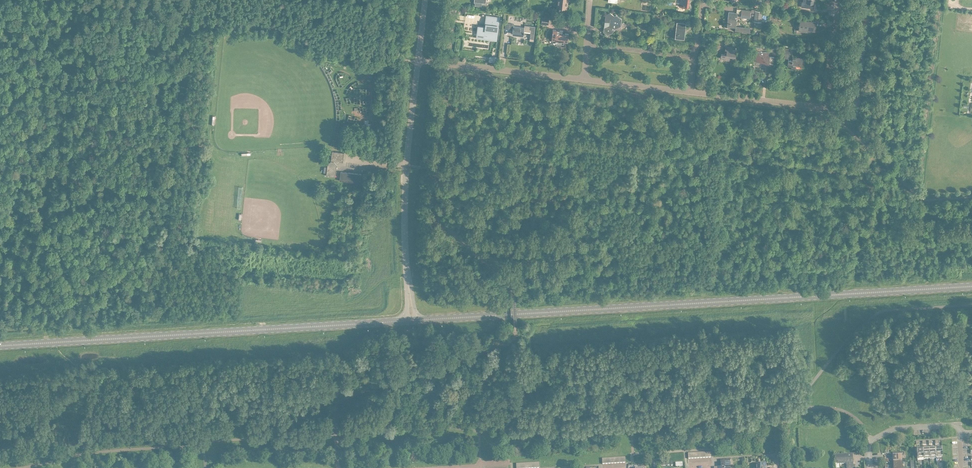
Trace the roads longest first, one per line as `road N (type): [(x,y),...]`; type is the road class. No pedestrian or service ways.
road 1 (tertiary): [(420,322),(971,289)]
road 2 (tertiary): [(0,349),(406,323)]
road 3 (residential): [(840,0),(825,110),(691,94)]
road 4 (unclassified): [(408,279),(406,169),(419,63)]
road 5 (residential): [(585,83),(450,66)]
road 6 (residential): [(870,467),(869,443),(896,427),(952,424),(961,432)]

